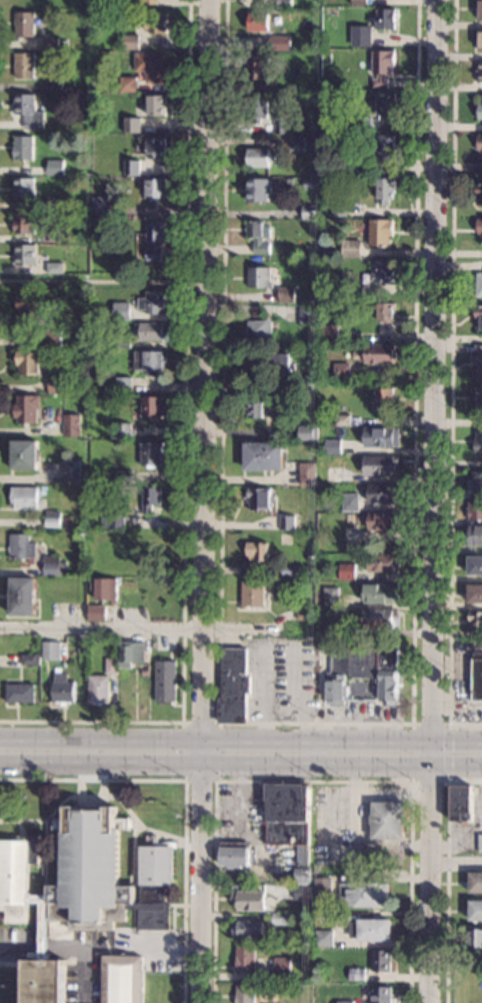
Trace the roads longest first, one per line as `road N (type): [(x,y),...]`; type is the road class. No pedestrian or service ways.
road 1 (residential): [(427,1002),(439,0)]
road 2 (residential): [(198,1002),(209,0)]
road 3 (tertiary): [(0,760),(481,763)]
road 4 (tertiary): [(481,742),(0,740)]

